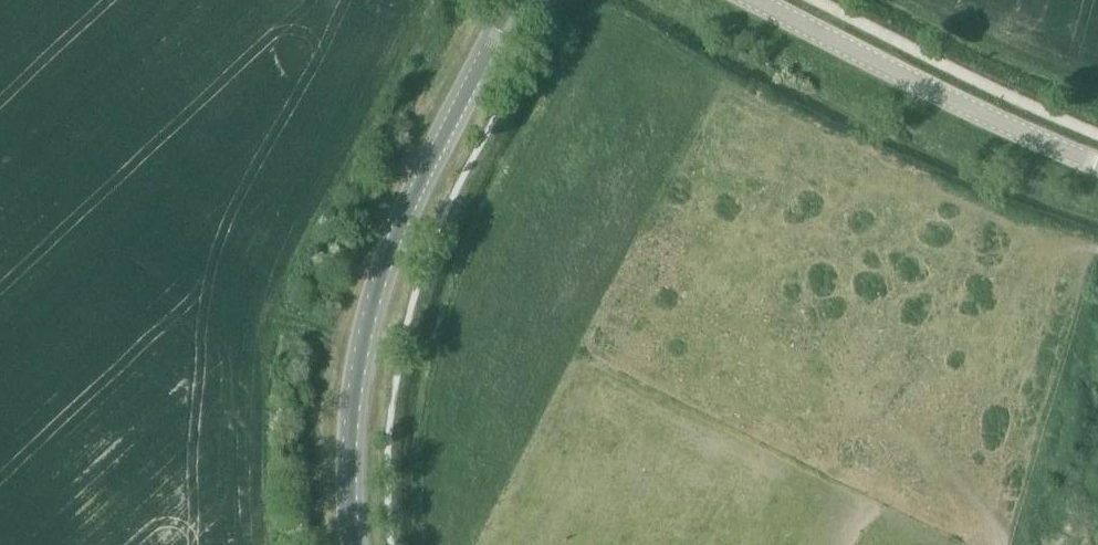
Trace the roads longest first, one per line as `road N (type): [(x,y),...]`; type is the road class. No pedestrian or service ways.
road 1 (secondary): [(355,544),(356,391),(376,295),(418,186),(518,0)]
road 2 (tertiary): [(1097,164),(754,0)]

